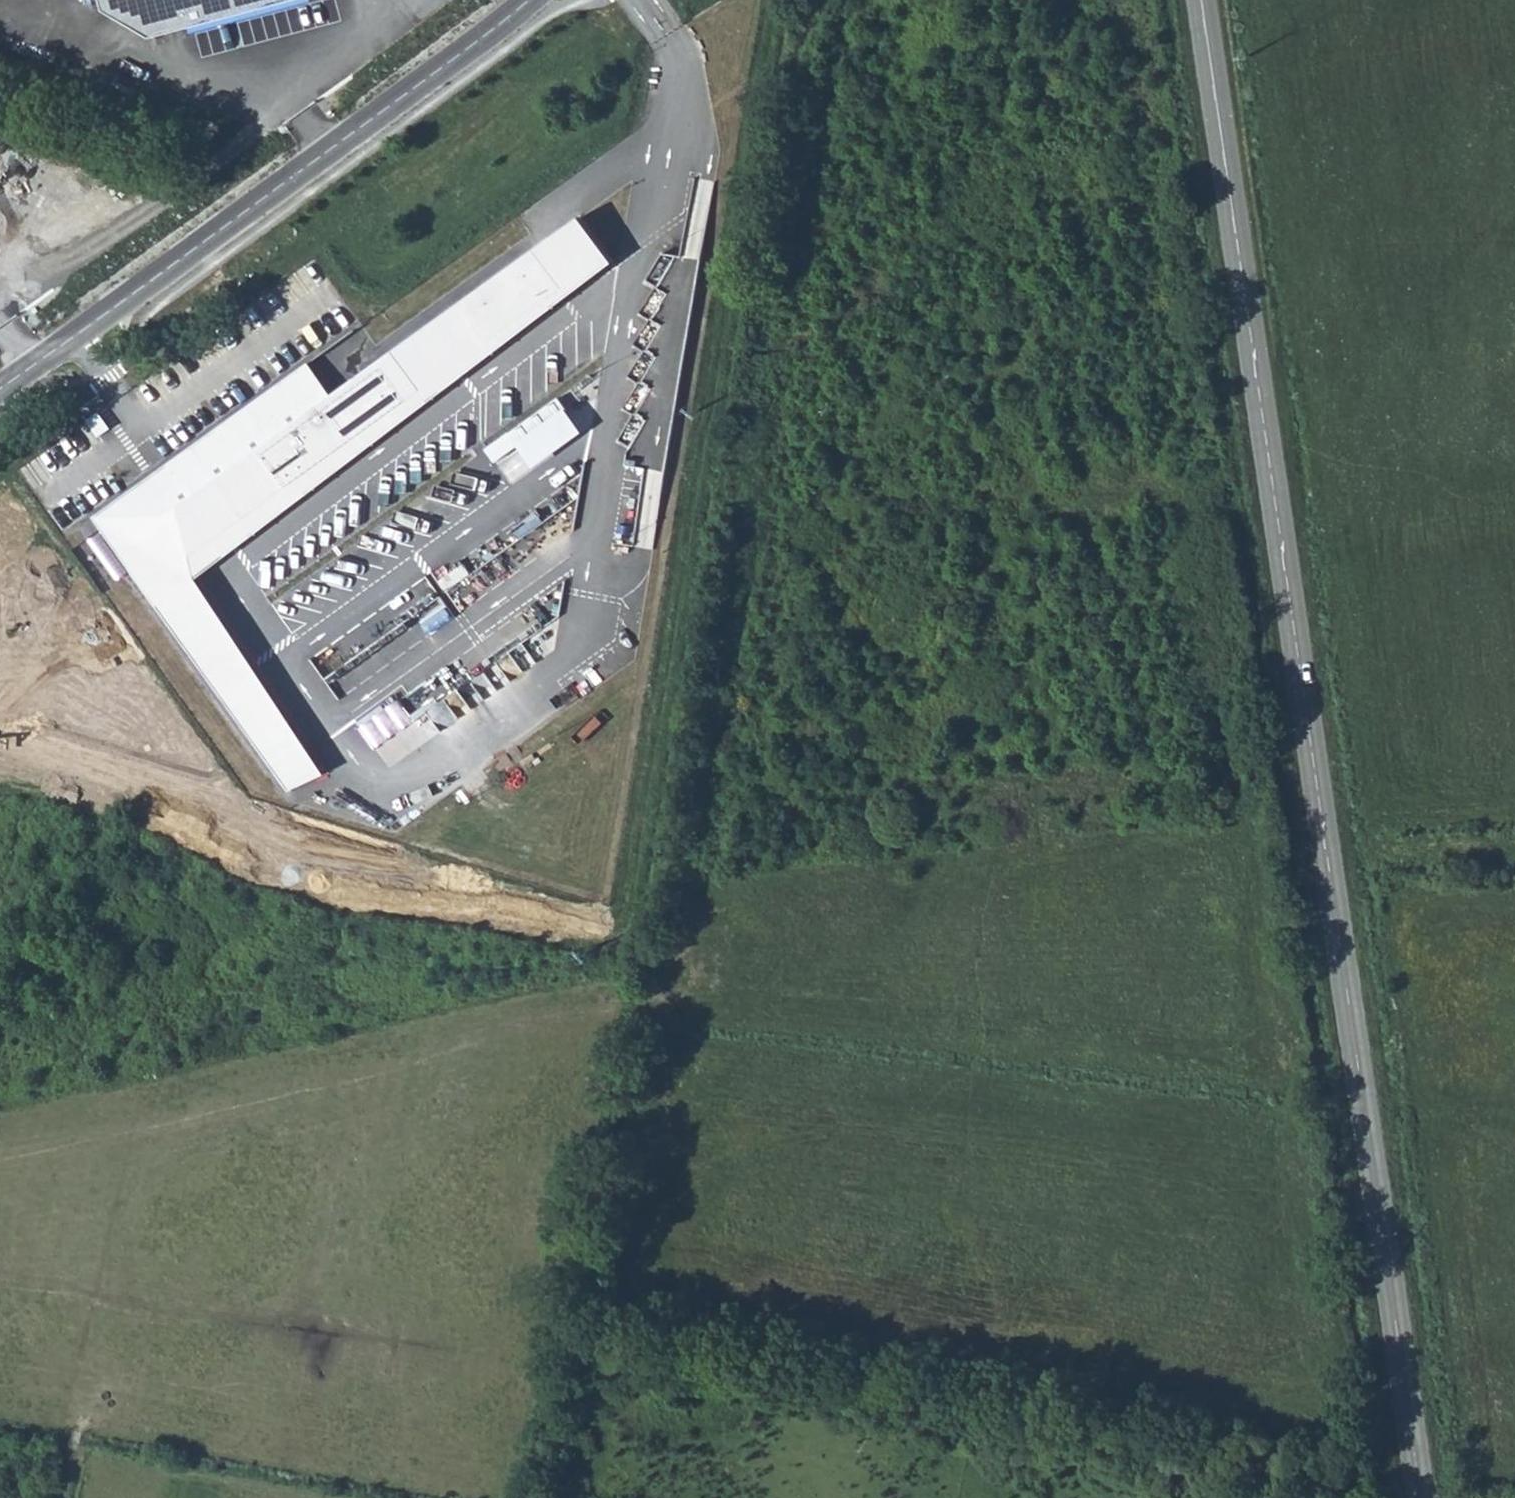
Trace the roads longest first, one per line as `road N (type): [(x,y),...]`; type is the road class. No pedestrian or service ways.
road 1 (tertiary): [(1418,1497),(1202,0)]
road 2 (tertiary): [(521,0),(0,389)]

